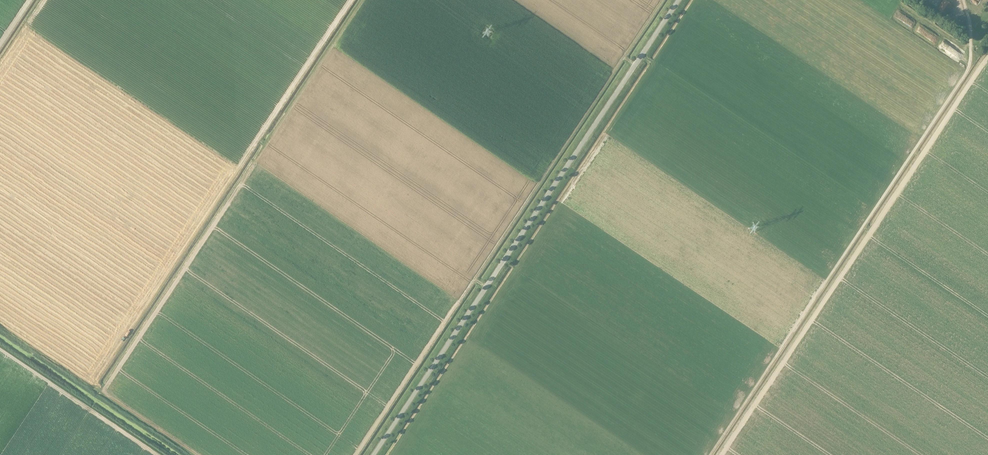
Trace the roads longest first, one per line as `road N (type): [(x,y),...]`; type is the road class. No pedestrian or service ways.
road 1 (unclassified): [(374,454),(678,0)]

